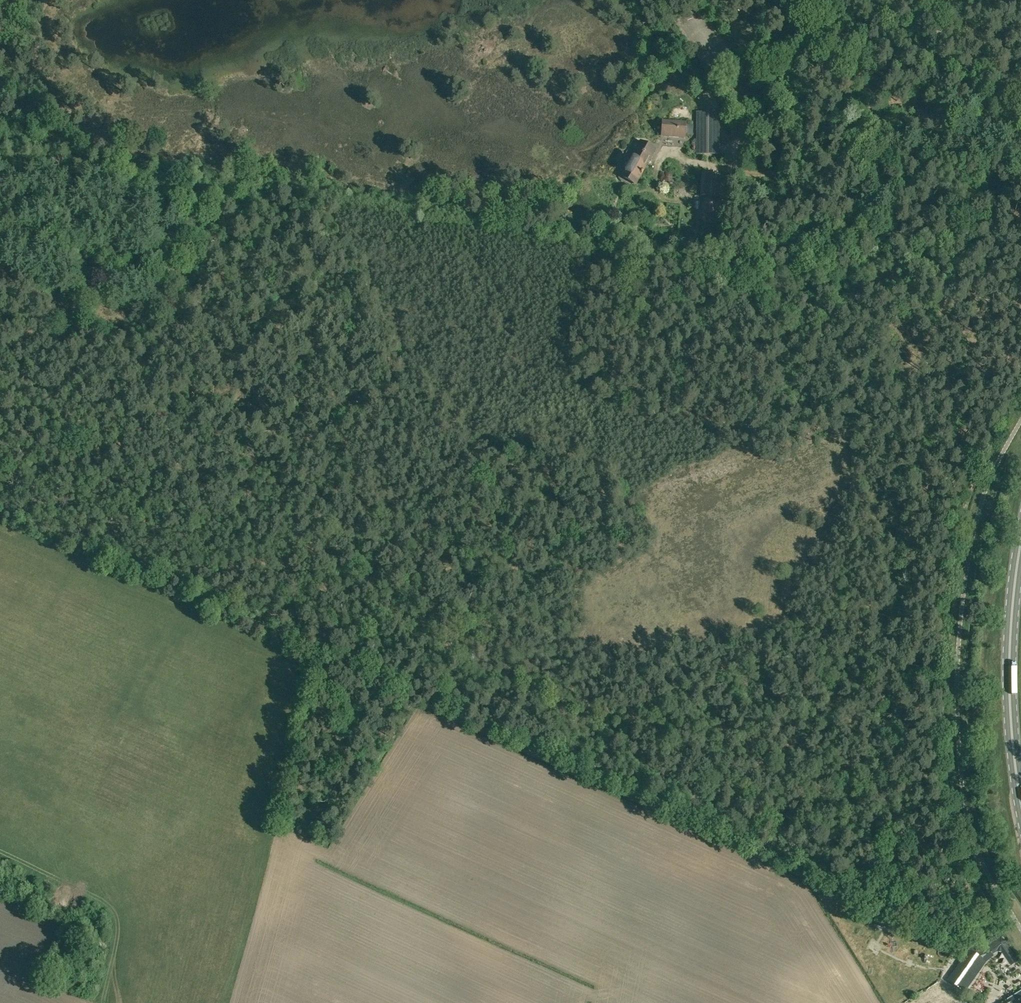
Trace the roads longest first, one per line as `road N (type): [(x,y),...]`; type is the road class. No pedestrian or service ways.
road 1 (secondary): [(1020,795),(1011,652),(1020,553)]

